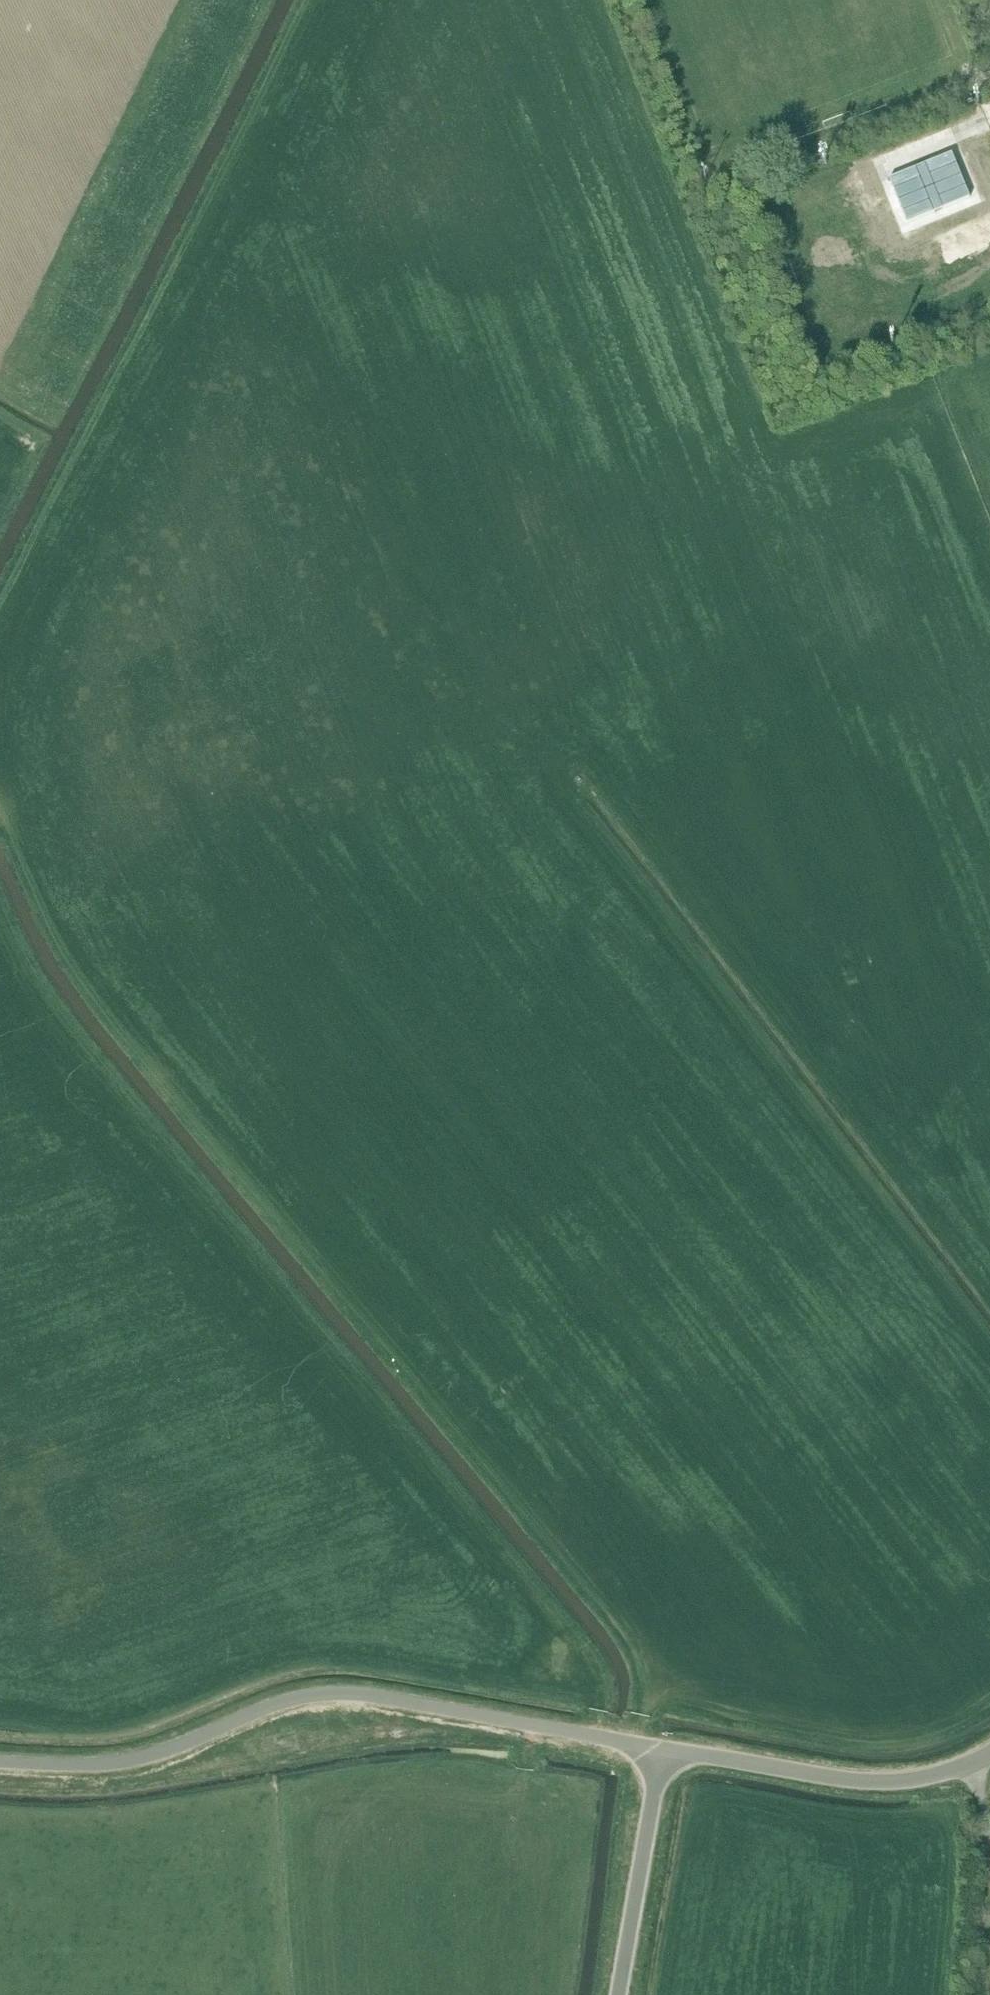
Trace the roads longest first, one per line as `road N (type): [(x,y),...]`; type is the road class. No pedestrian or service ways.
road 1 (unclassified): [(0,1762),(149,1760),(286,1699),(368,1693),(664,1750)]
road 2 (tertiary): [(664,1750),(875,1782),(945,1770),(989,1745)]
road 3 (tertiary): [(619,1994),(664,1750)]

